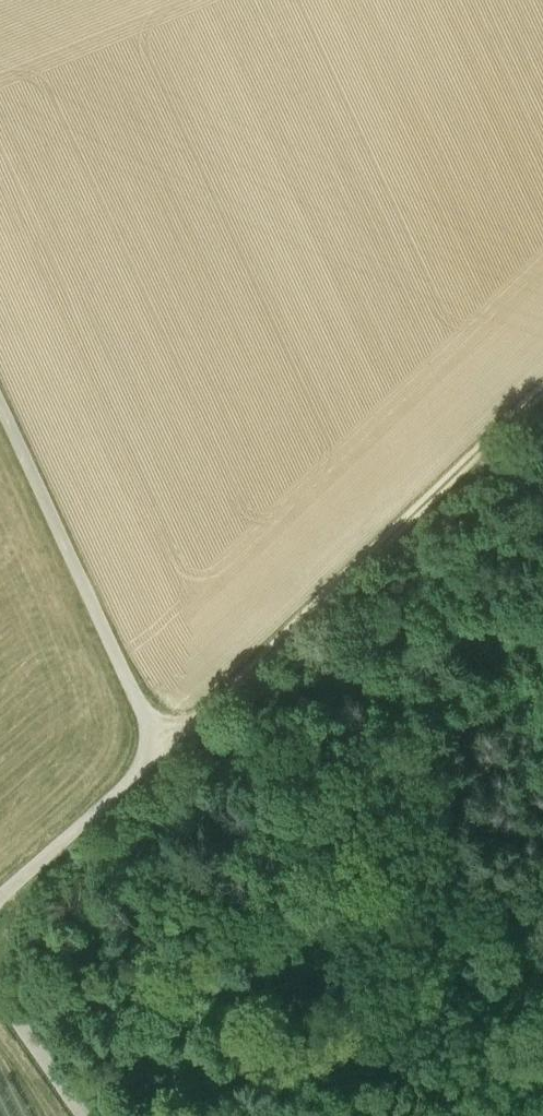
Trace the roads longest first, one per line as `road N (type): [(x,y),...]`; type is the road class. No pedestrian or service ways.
road 1 (unclassified): [(0,405),(163,749),(0,896)]
road 2 (track): [(542,389),(163,749)]
road 3 (unclassified): [(83,1115),(0,995)]

